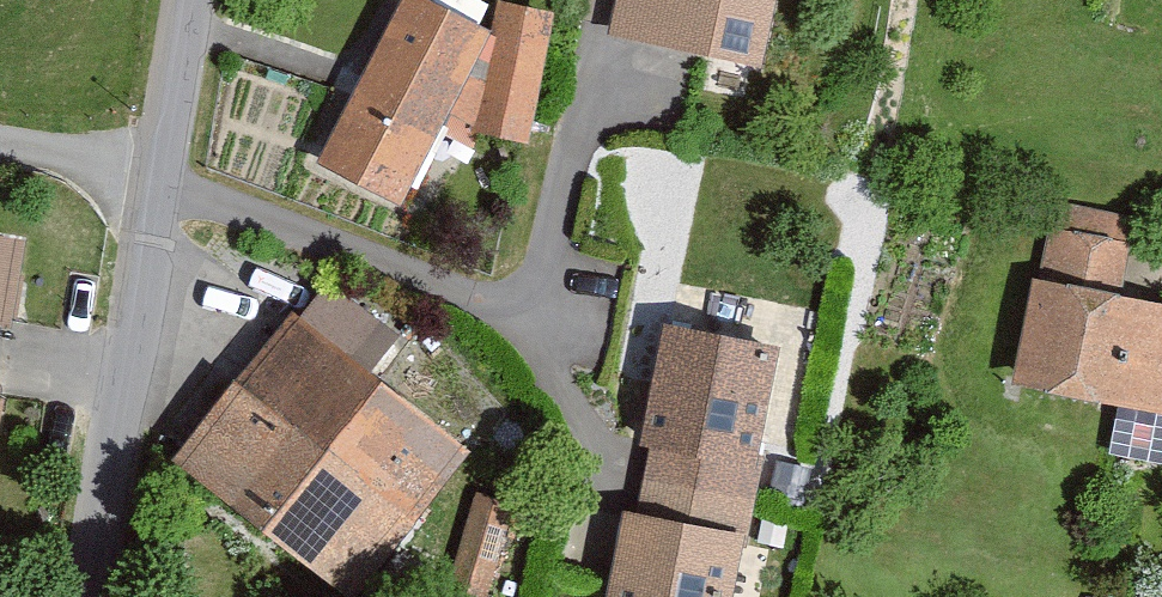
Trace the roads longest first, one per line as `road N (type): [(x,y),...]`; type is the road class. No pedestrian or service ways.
road 1 (residential): [(163,179),(105,596)]
road 2 (residential): [(191,0),(163,179)]
road 3 (residential): [(0,148),(163,179)]

